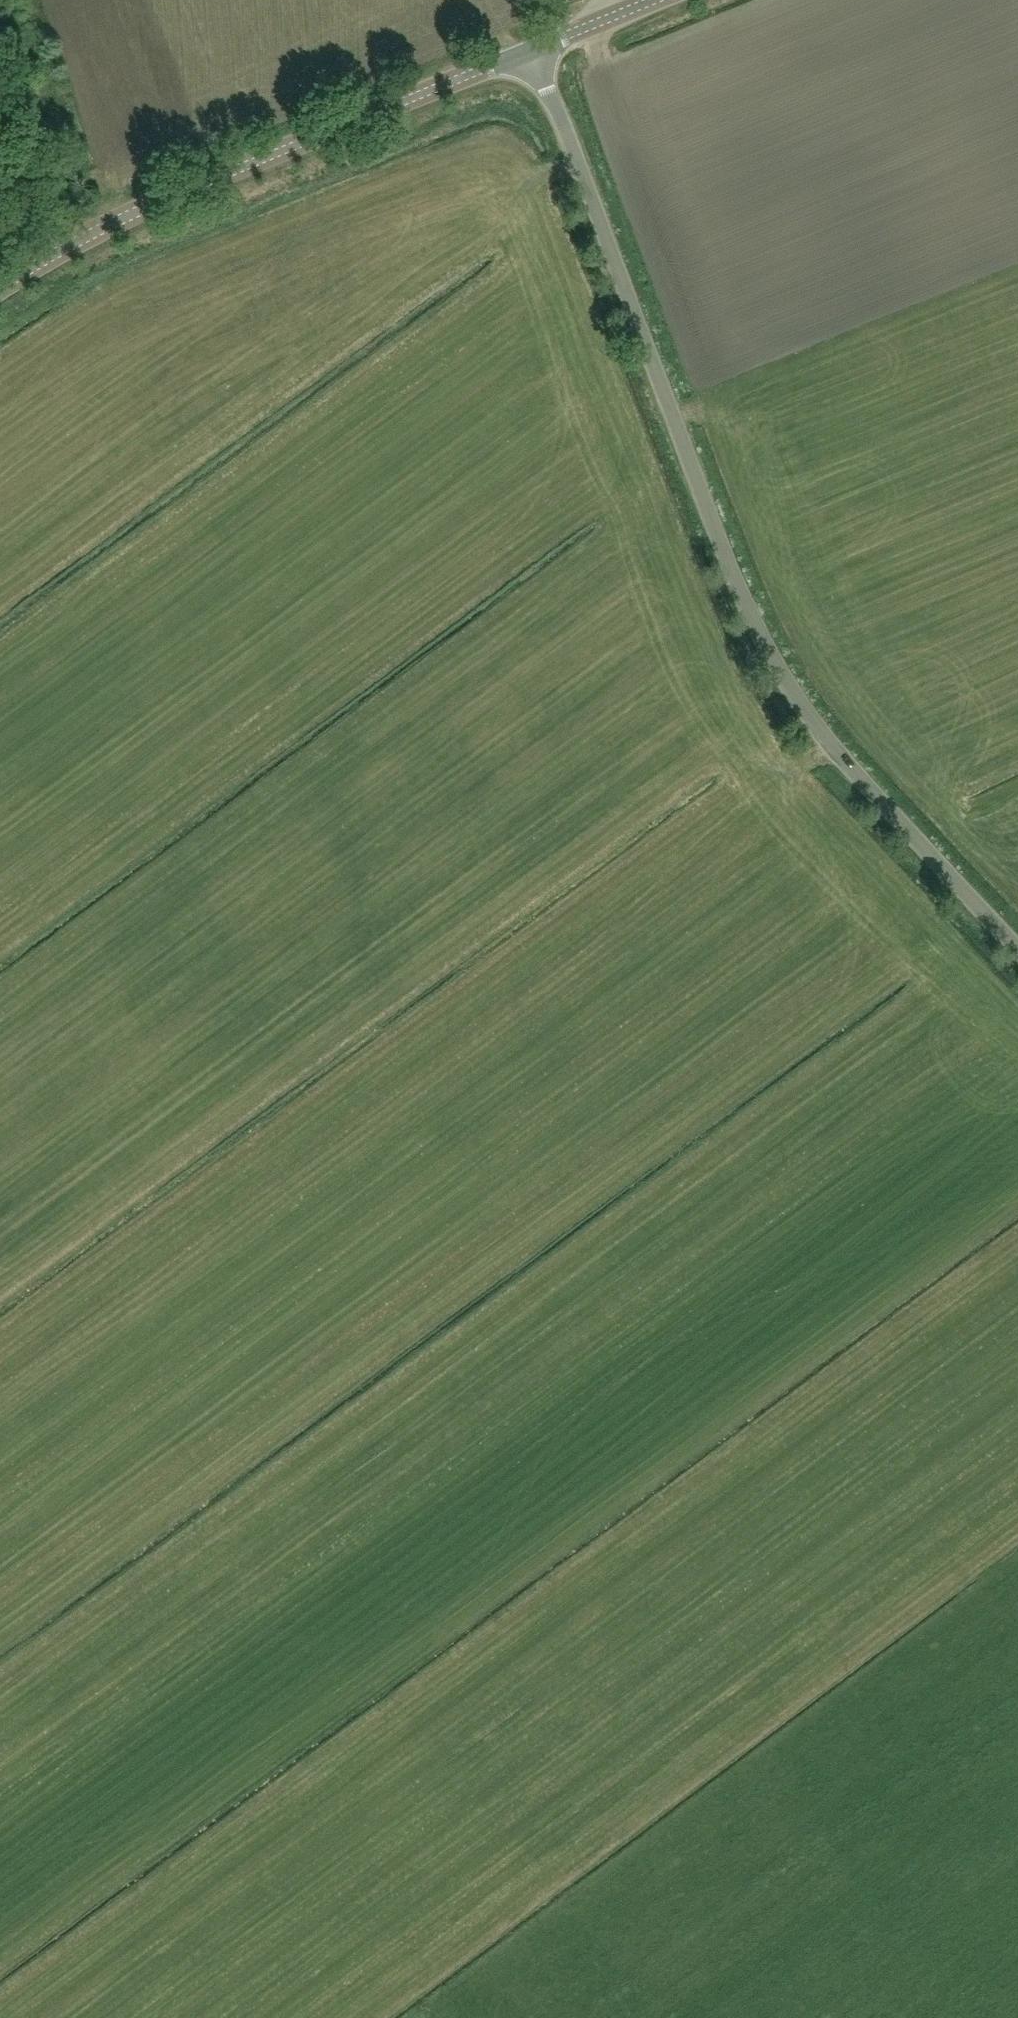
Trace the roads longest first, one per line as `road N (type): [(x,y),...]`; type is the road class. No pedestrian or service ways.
road 1 (unclassified): [(1017,949),(871,791),(773,655),(746,605),(536,52)]
road 2 (tertiary): [(0,292),(132,215),(536,52)]
road 3 (tertiary): [(536,52),(665,0)]

